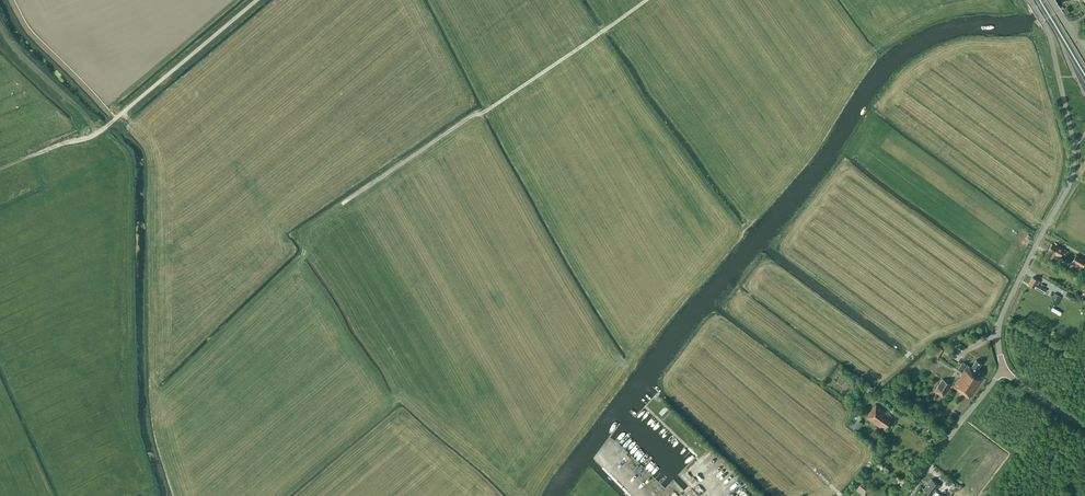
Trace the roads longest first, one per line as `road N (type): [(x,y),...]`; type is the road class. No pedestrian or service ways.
road 1 (unclassified): [(1004,369),(1003,311),(1074,158),(1050,39),(1028,0)]
road 2 (unclassified): [(116,117),(255,0)]
road 3 (unclassified): [(911,495),(1004,369)]

